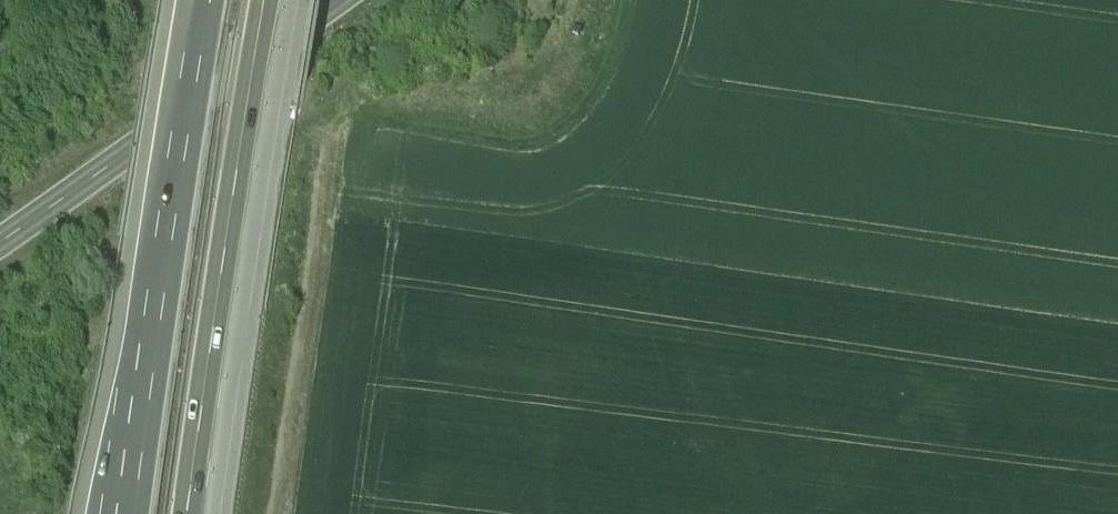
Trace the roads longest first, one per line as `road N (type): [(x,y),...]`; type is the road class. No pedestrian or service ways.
road 1 (motorway): [(206,0),(129,513)]
road 2 (motorway): [(197,513),(274,0)]
road 3 (track): [(287,513),(348,112)]
road 4 (tertiary): [(320,0),(0,236)]

